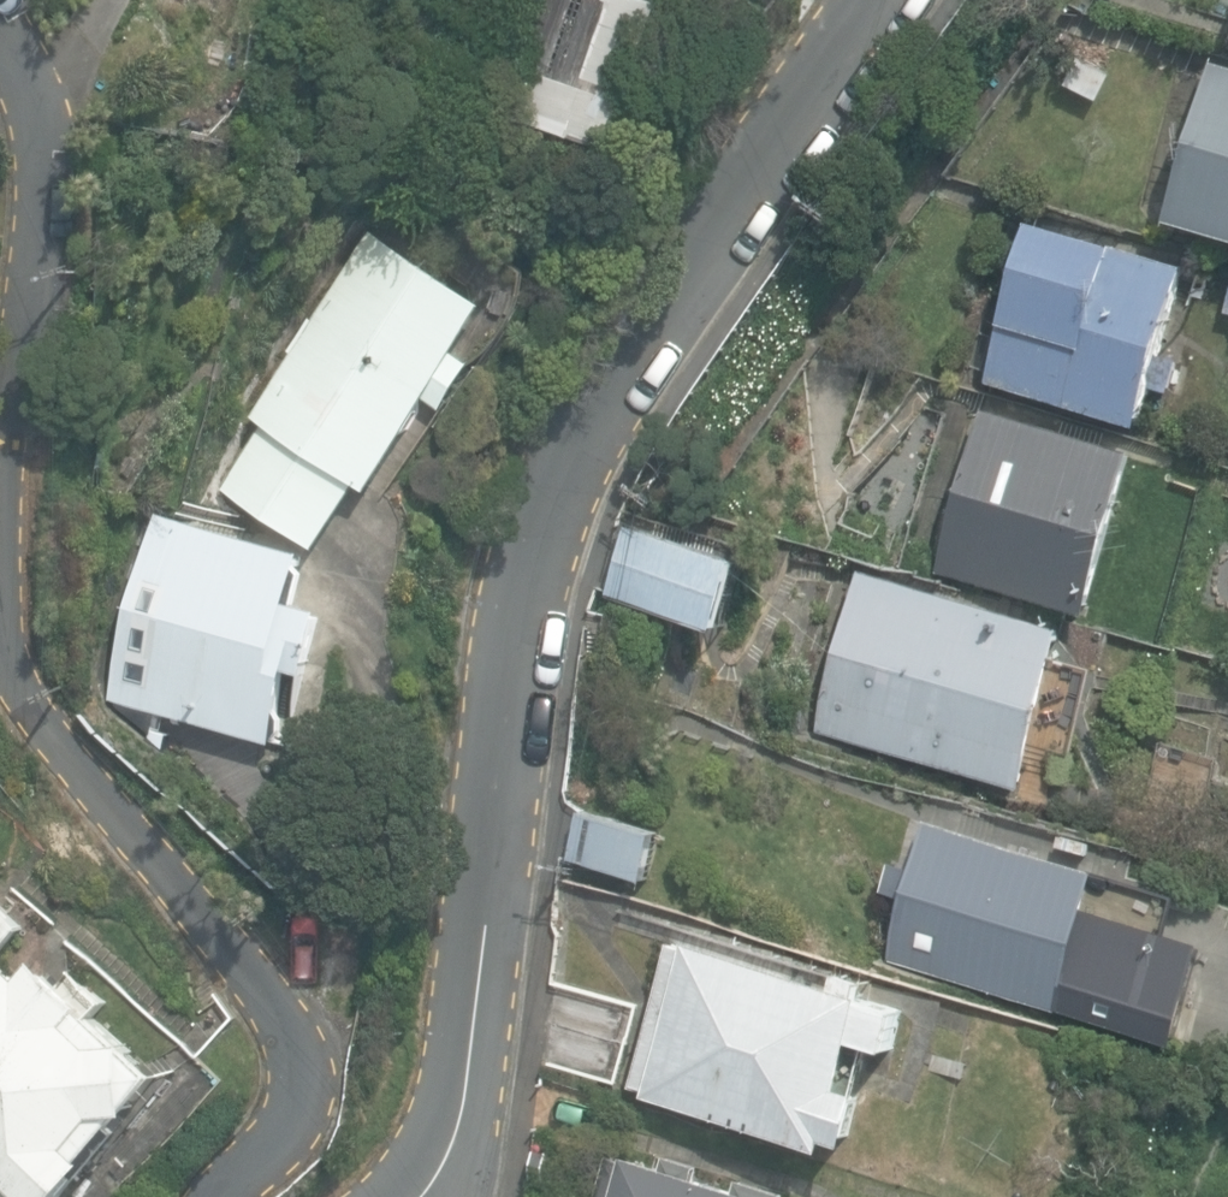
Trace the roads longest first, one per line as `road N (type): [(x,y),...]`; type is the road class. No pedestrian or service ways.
road 1 (residential): [(408,1196),(443,1166),(466,1084),(519,621),(549,522),(601,415),(740,231),(893,0)]
road 2 (residential): [(219,1196),(291,1106),(301,1033),(50,719),(12,656),(2,579),(36,155),(25,76),(0,18)]

